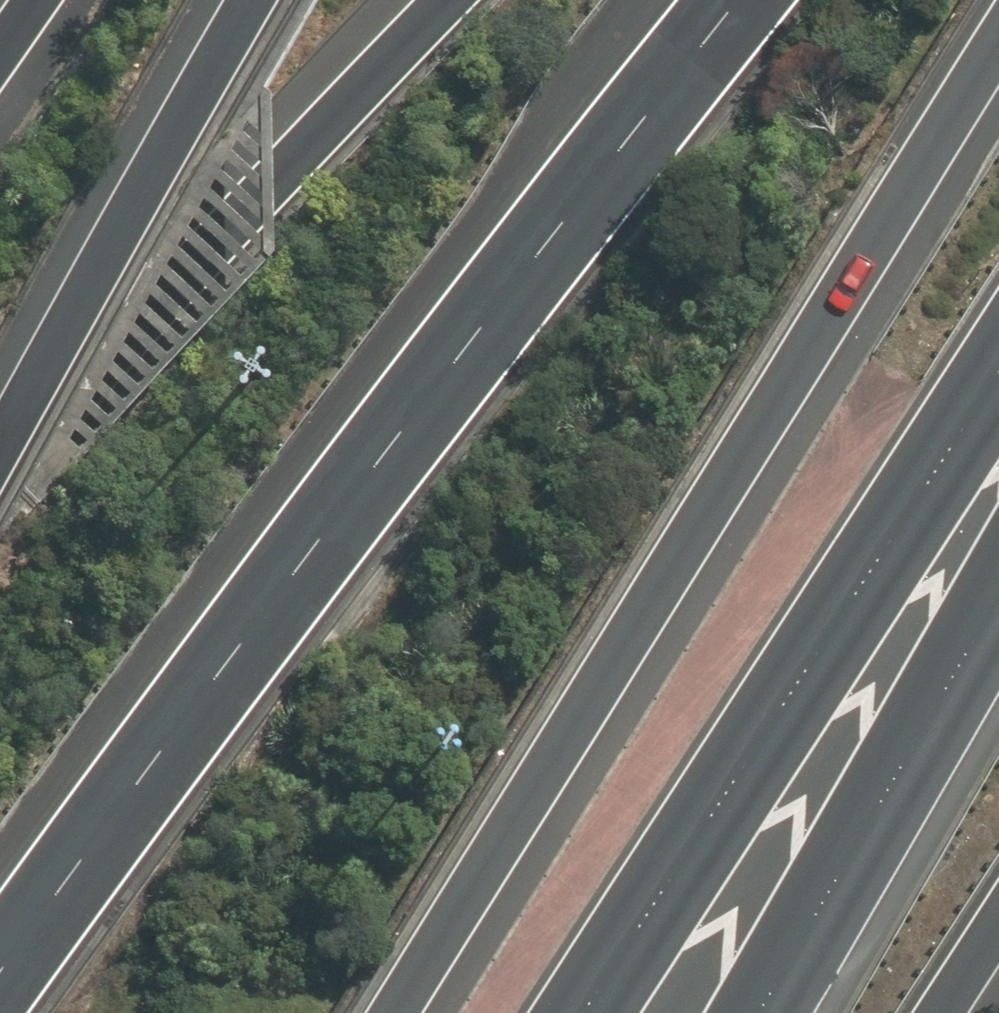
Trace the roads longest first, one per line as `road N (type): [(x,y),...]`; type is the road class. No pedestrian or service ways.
road 1 (motorway): [(0,967),(727,0)]
road 2 (motorway): [(998,51),(397,1012)]
road 3 (motorway): [(998,365),(585,1012)]
road 4 (motorway): [(0,466),(272,166),(436,0)]
road 5 (motorway): [(0,416),(249,0)]
road 6 (motorway): [(998,597),(759,1012)]

